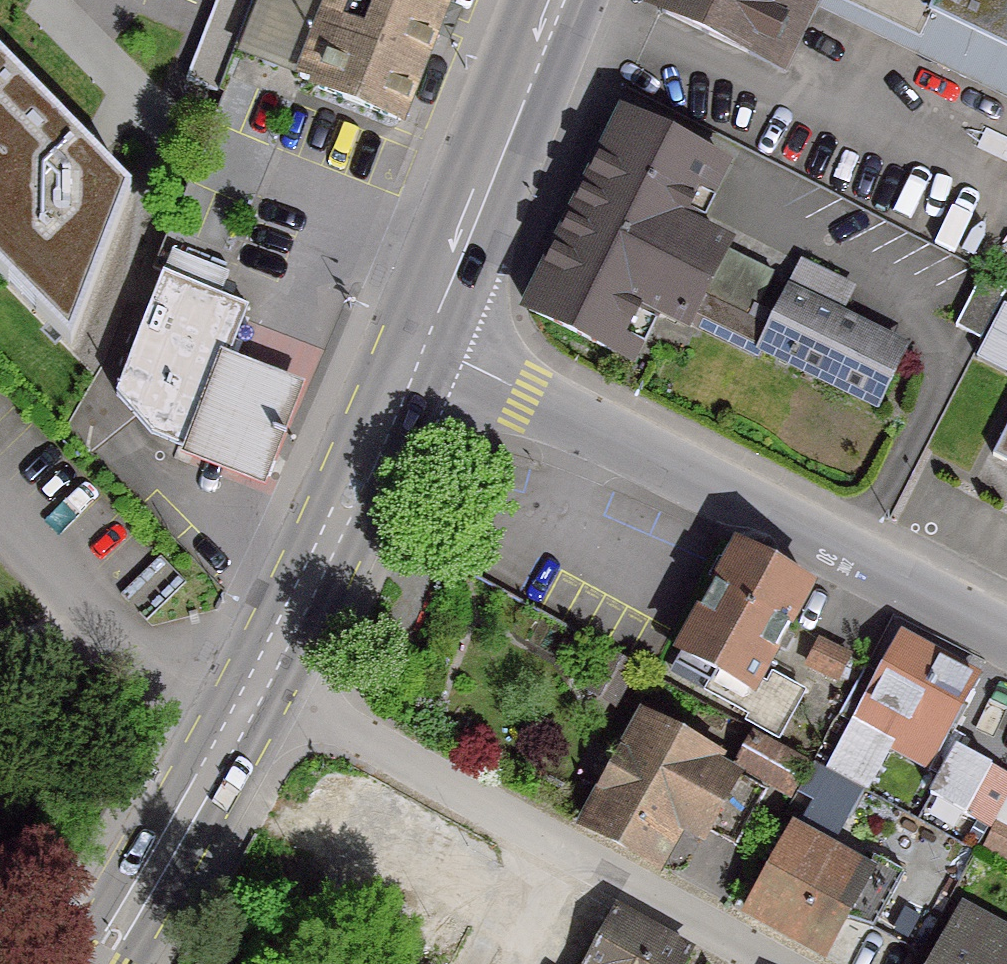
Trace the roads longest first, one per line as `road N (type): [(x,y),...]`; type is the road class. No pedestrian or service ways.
road 1 (residential): [(425,349),(1006,636)]
road 2 (residential): [(764,963),(269,692)]
road 3 (primary): [(269,692),(425,349)]
road 4 (primary): [(425,349),(557,0)]
road 5 (primary): [(103,963),(269,692)]

